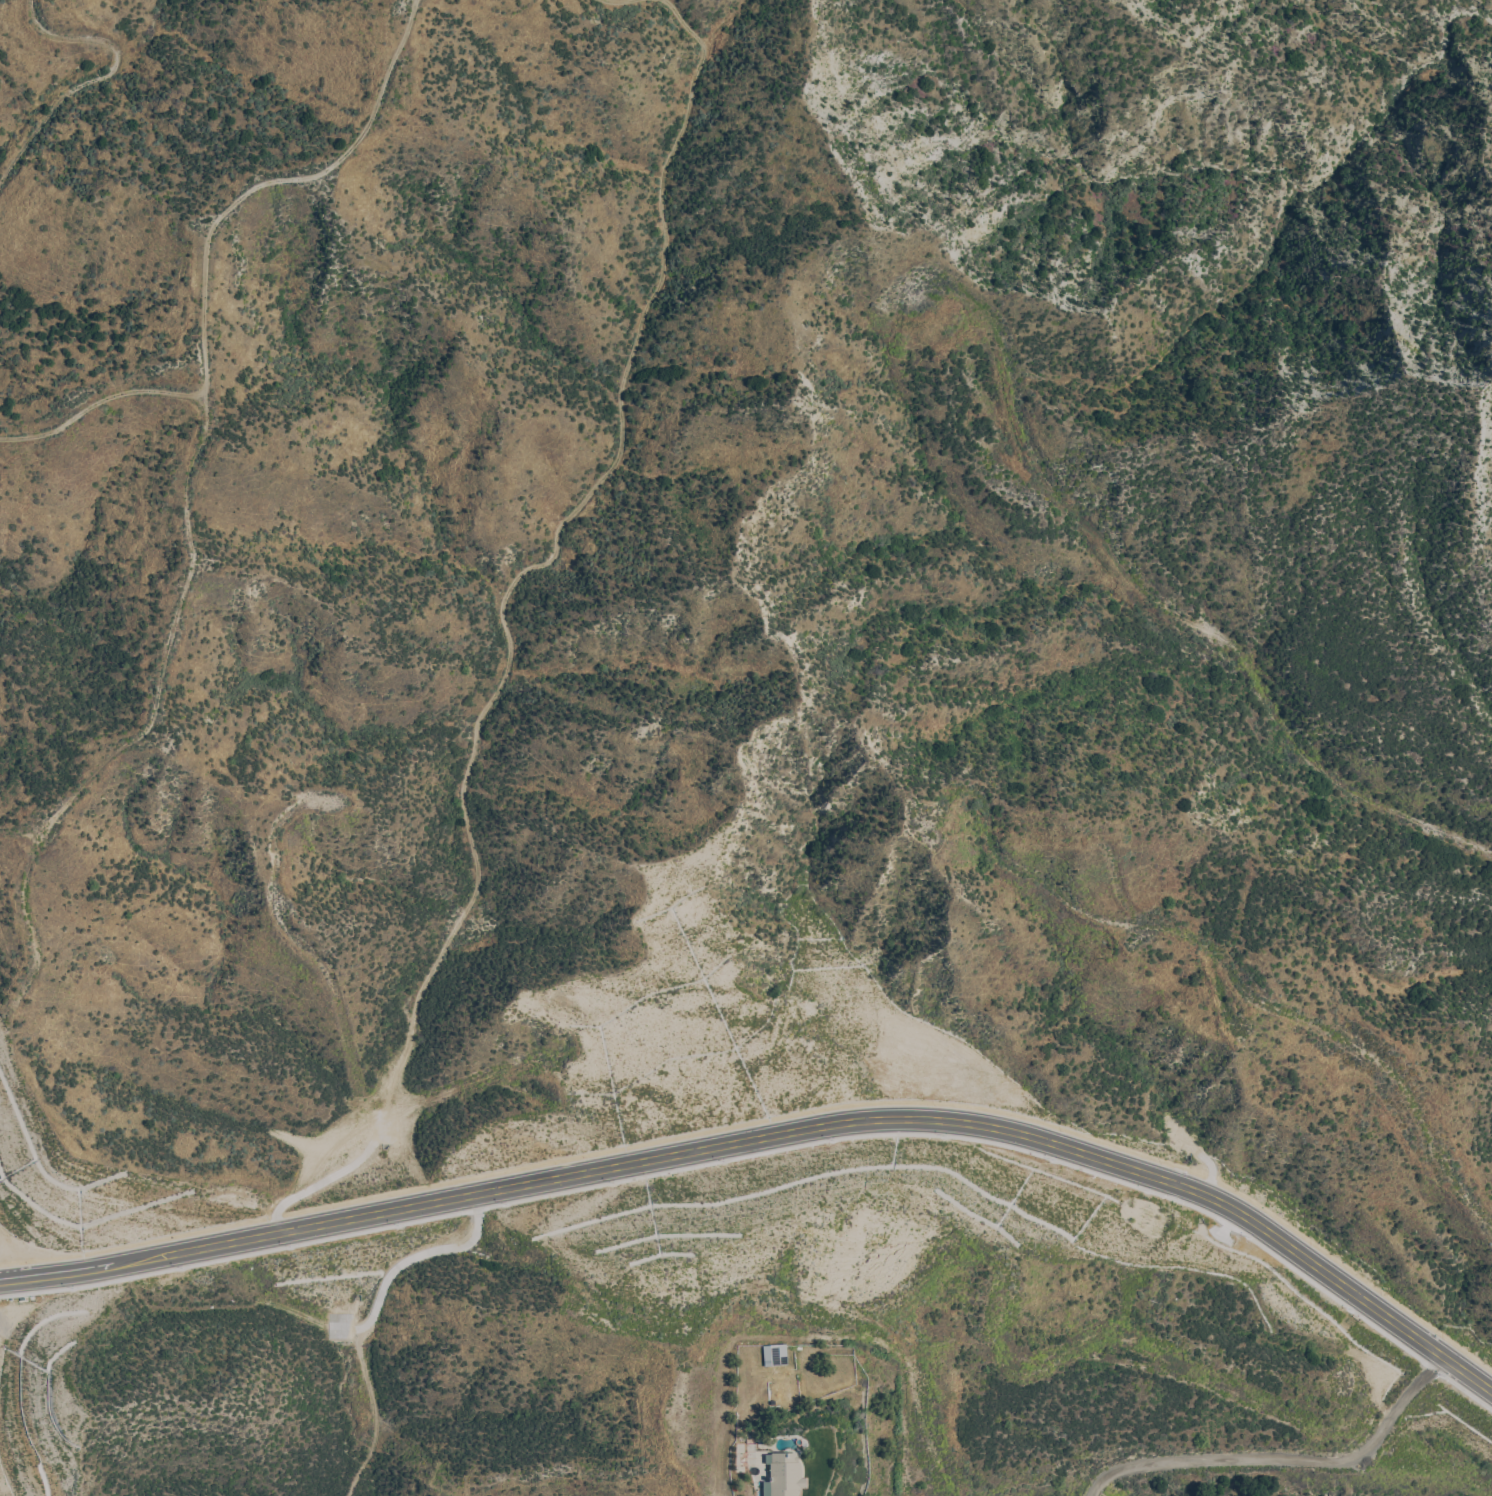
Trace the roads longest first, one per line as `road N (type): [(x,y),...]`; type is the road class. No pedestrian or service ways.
road 1 (tertiary): [(0,1280),(112,1265),(835,1123),(962,1122)]
road 2 (tertiary): [(962,1122),(1020,1132),(1212,1197),(1441,1354)]
road 3 (residential): [(1093,1495),(1114,1473),(1141,1464),(1358,1450),(1441,1354)]

